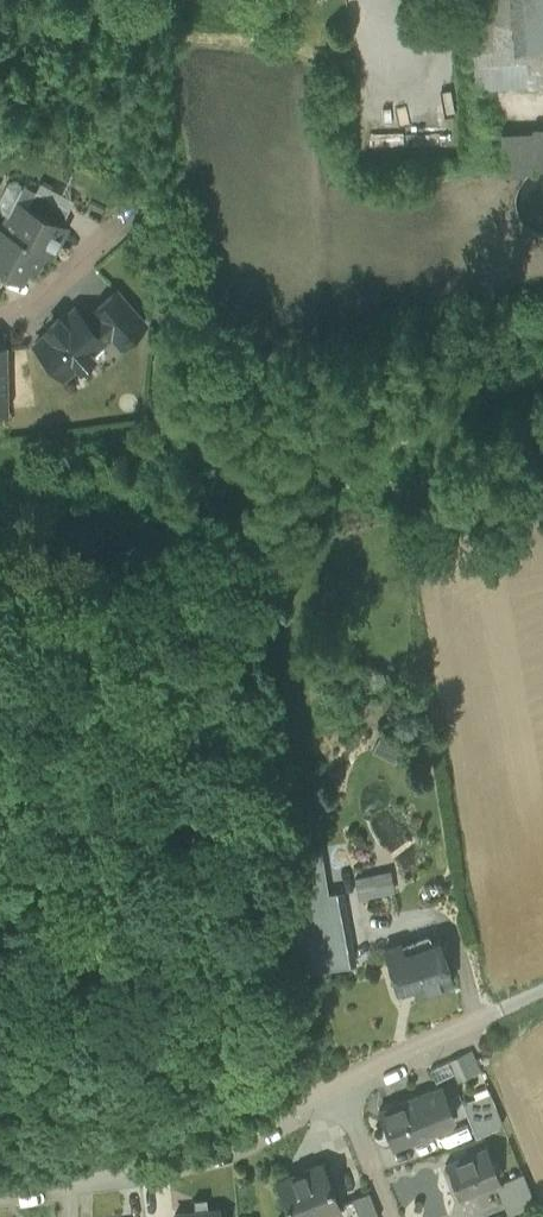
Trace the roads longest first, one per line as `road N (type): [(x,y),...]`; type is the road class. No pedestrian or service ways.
road 1 (residential): [(542,986),(239,1138),(146,1172),(0,1190)]
road 2 (track): [(163,484),(364,462),(542,375)]
road 3 (residential): [(0,314),(21,313),(140,208)]

